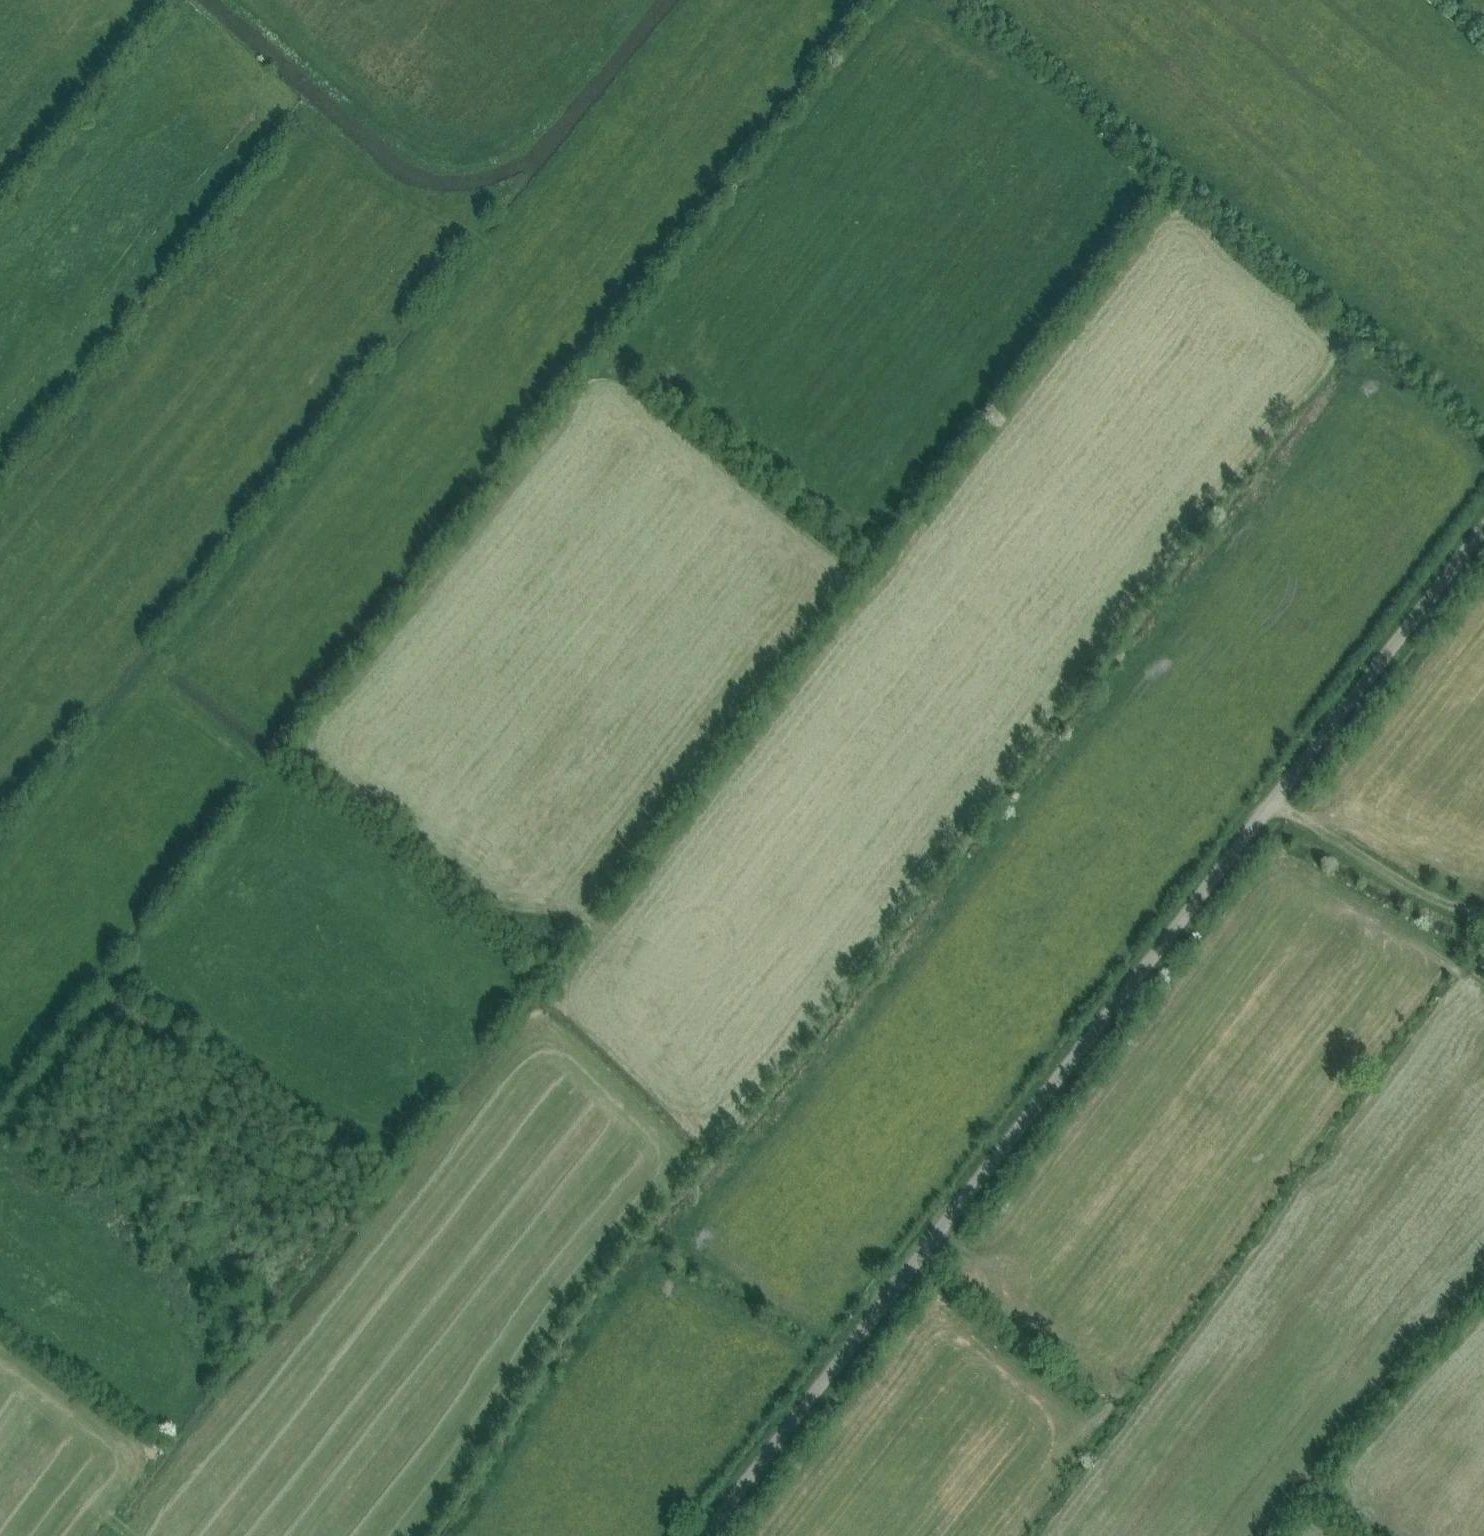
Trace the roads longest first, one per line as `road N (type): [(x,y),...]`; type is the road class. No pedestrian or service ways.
road 1 (unclassified): [(706,1535),(1483,531)]

